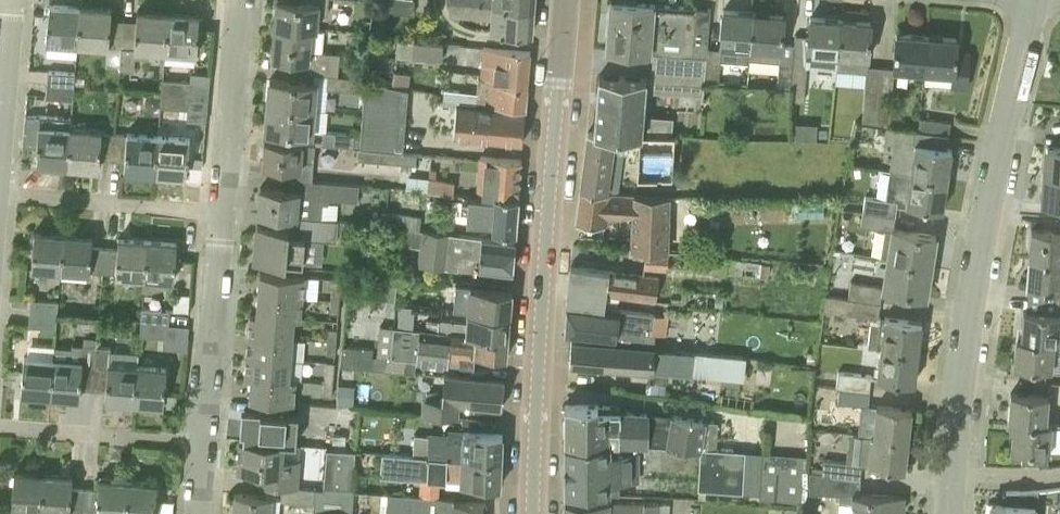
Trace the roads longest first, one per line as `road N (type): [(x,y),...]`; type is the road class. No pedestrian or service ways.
road 1 (tertiary): [(534,513),(568,0)]
road 2 (residential): [(950,481),(969,312),(1035,0)]
road 3 (residential): [(205,445),(227,211)]
road 4 (residential): [(227,211),(0,193)]
road 5 (residential): [(227,211),(251,0)]
road 6 (residential): [(205,445),(0,426)]
road 7 (residential): [(0,157),(12,0)]

